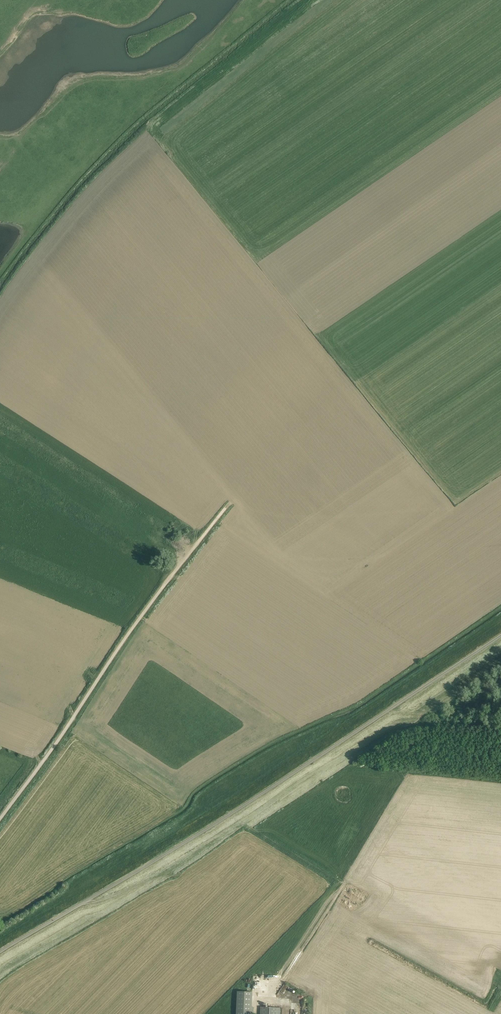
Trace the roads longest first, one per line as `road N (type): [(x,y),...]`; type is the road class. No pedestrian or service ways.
road 1 (unclassified): [(0,951),(207,829),(500,635)]
road 2 (unclassified): [(0,819),(225,509)]

